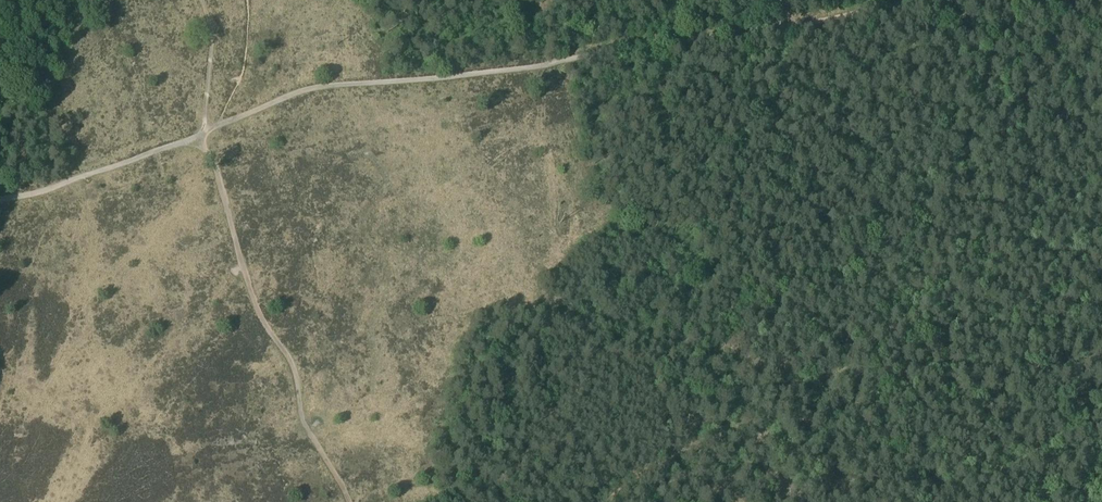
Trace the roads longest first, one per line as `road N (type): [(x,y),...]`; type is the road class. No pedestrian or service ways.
road 1 (track): [(203,134),(316,88),(564,65),(785,27)]
road 2 (track): [(0,199),(48,190),(203,134)]
road 3 (track): [(785,27),(913,0)]

